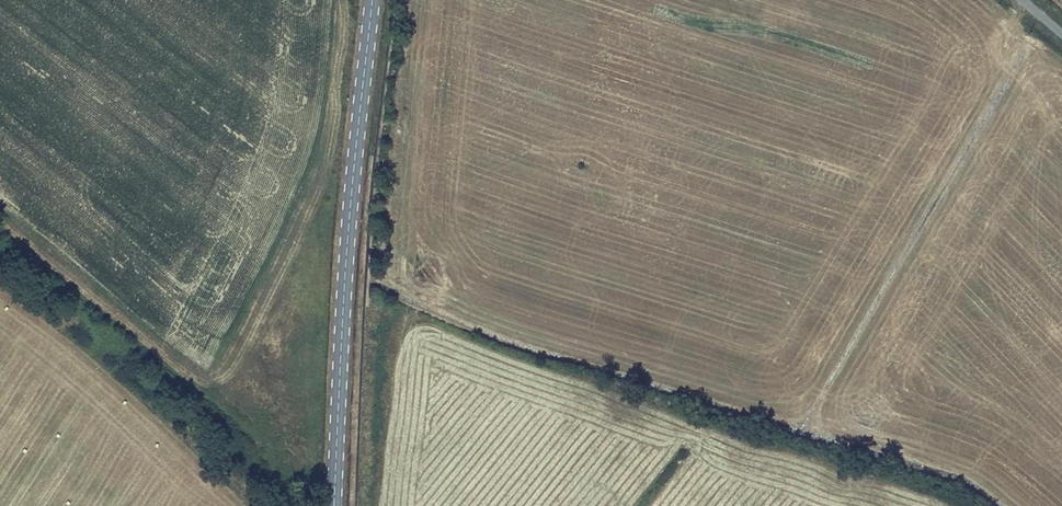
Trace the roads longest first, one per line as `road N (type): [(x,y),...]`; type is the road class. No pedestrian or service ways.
road 1 (secondary): [(372,0),(346,262),(335,505)]
road 2 (track): [(309,455),(347,0)]

